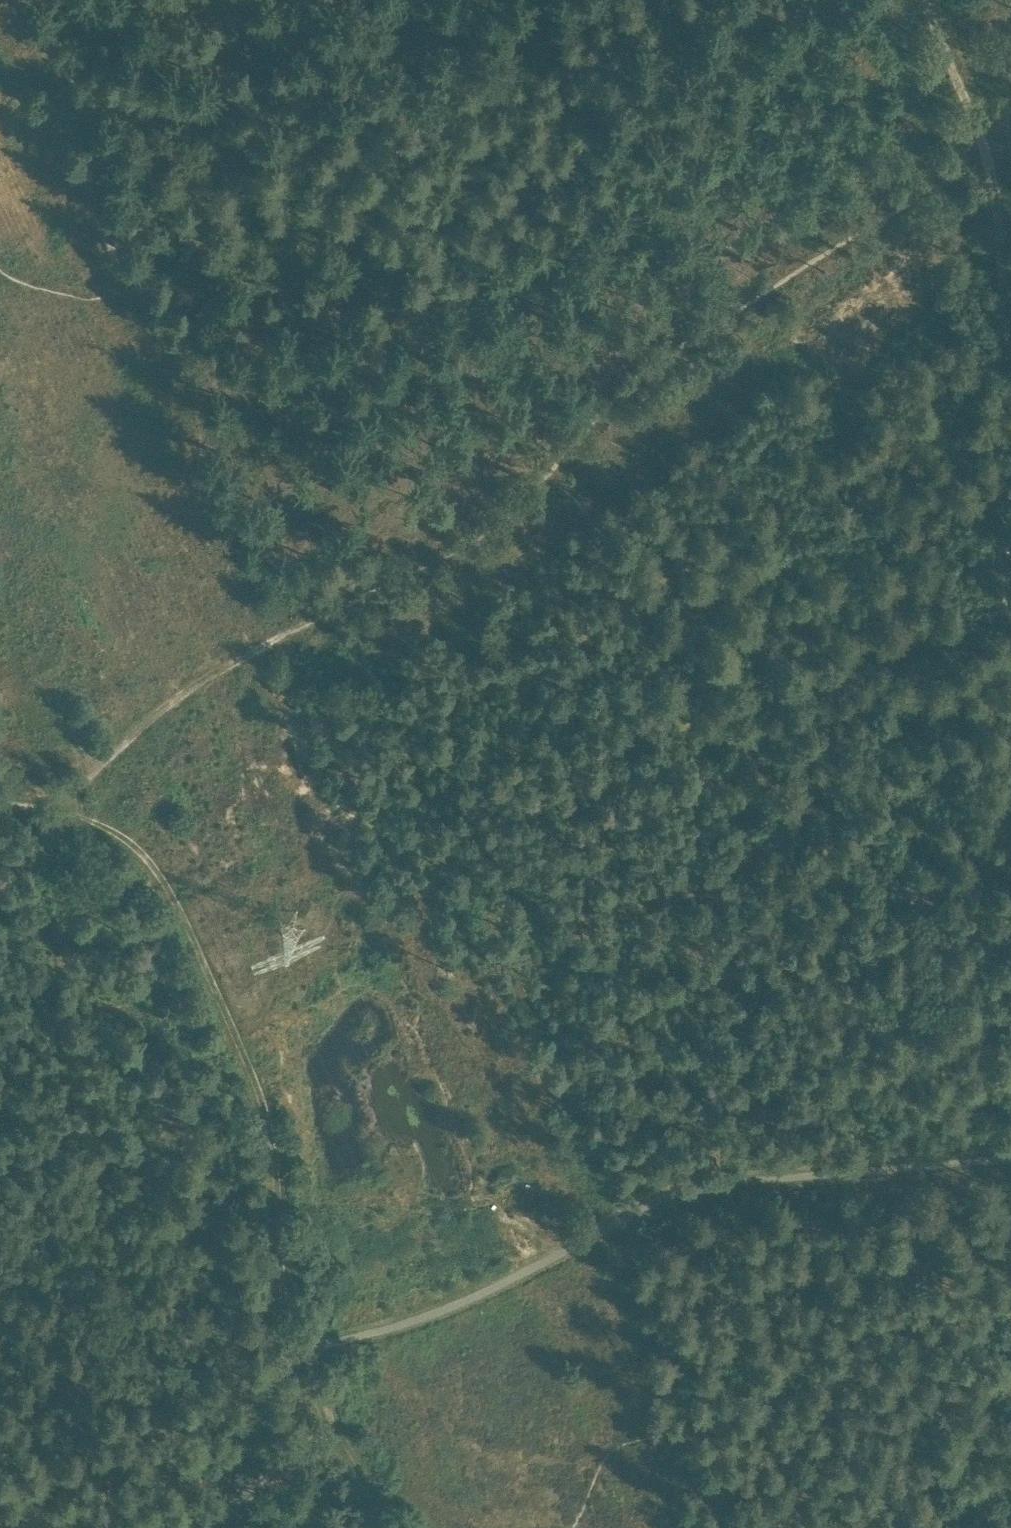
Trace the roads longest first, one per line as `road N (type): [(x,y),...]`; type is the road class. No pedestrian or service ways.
road 1 (track): [(301,1350),(276,1254),(242,1031),(144,851),(67,795)]
road 2 (track): [(67,795),(76,773),(174,699),(490,527),(573,455)]
road 3 (track): [(573,455),(626,398),(715,330),(841,239),(988,154)]
road 4 (track): [(988,154),(1007,371),(1010,623)]
road 5 (track): [(929,0),(988,154)]

